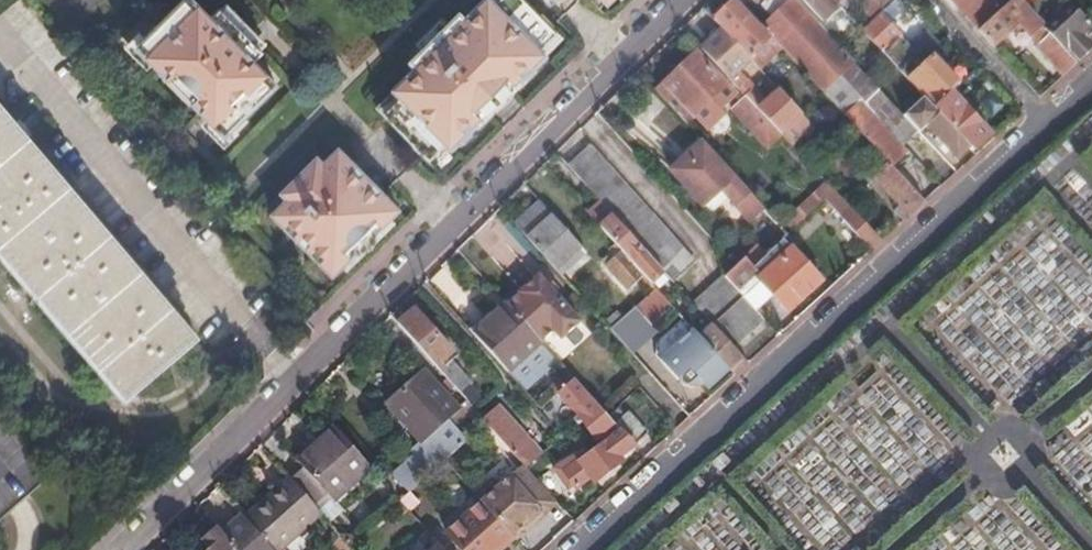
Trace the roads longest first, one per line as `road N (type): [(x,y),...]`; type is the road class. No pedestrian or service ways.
road 1 (residential): [(126,549),(683,0)]
road 2 (residential): [(579,549),(1046,121)]
road 3 (residential): [(274,0),(348,76),(425,0)]
road 4 (residential): [(1046,121),(935,0)]

